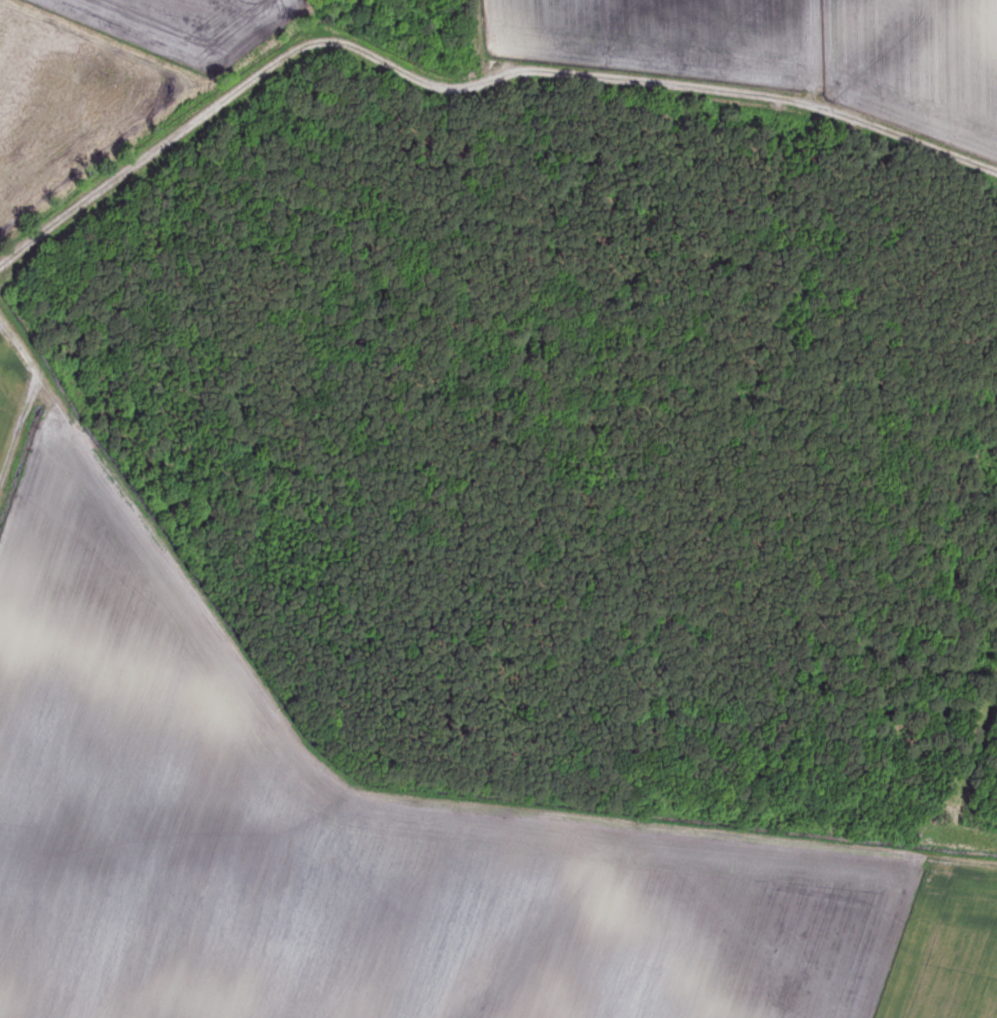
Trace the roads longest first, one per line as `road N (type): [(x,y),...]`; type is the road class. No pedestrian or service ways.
road 1 (residential): [(996,166),(899,126),(546,95),(483,47),(457,0)]

